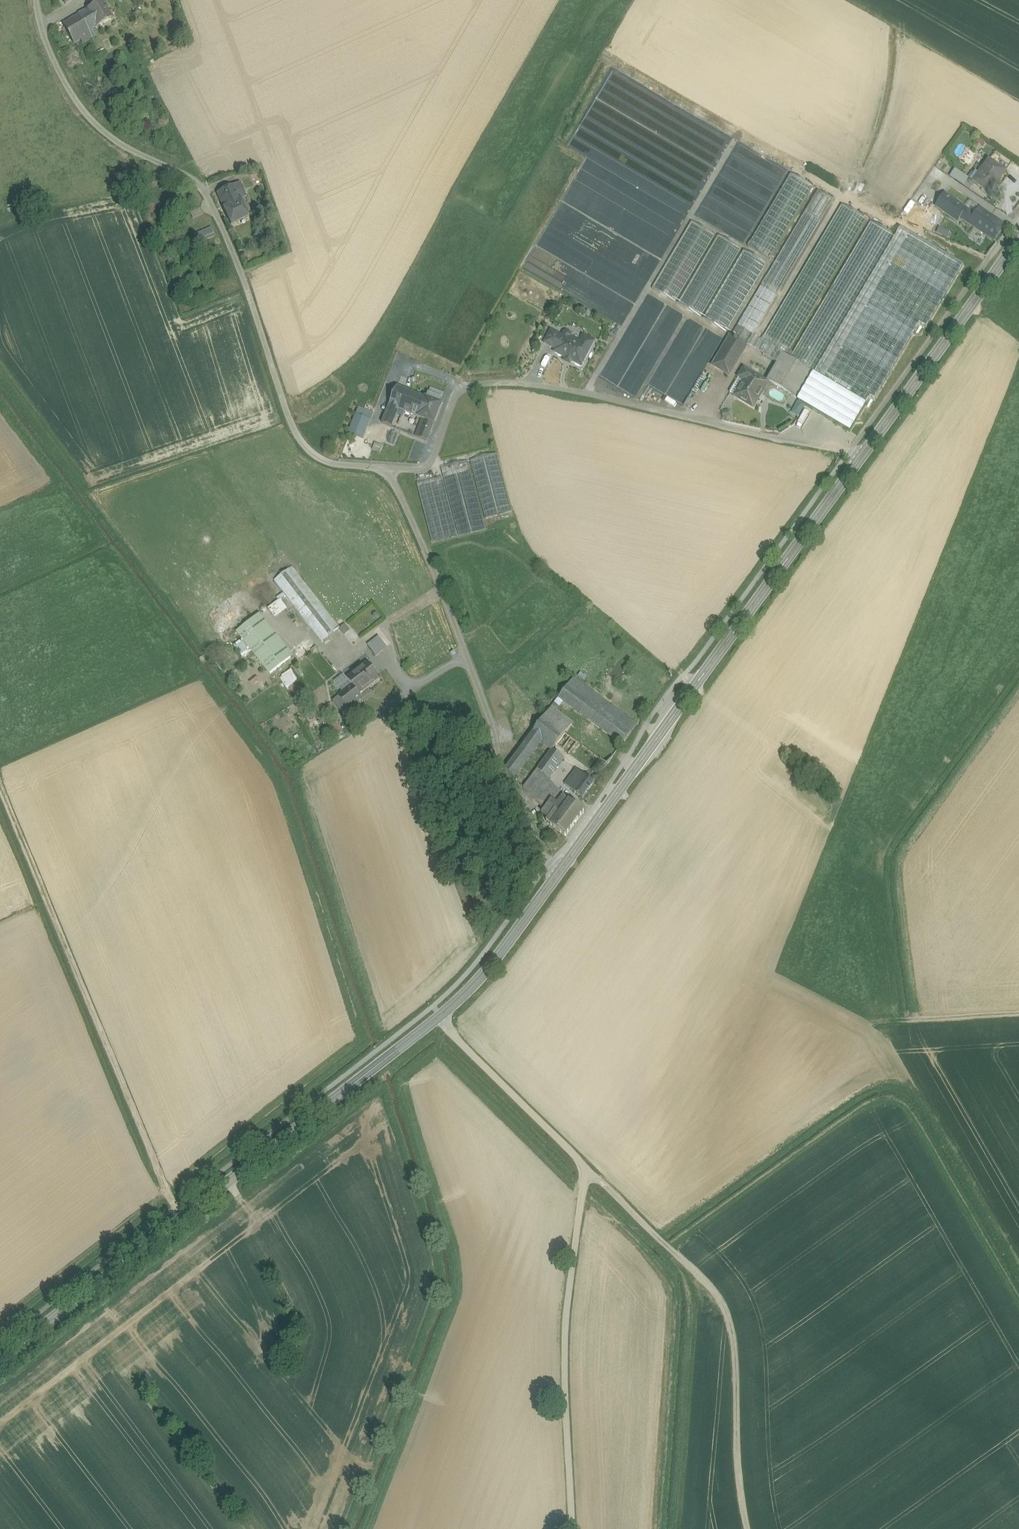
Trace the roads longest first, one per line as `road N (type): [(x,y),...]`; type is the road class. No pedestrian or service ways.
road 1 (secondary): [(1018,241),(491,970),(439,1019),(0,1359)]
road 2 (track): [(432,1008),(586,1170),(570,1306),(576,1528)]
road 3 (track): [(181,1216),(0,790)]
road 4 (track): [(586,1170),(710,1285),(738,1325),(753,1528)]

